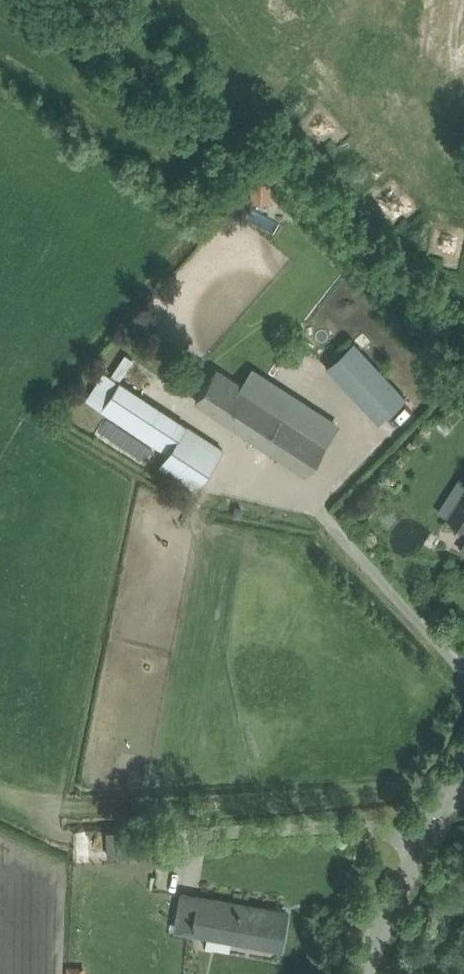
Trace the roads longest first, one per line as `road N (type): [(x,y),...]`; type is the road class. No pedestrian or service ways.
road 1 (unclassified): [(364,973),(463,756)]

